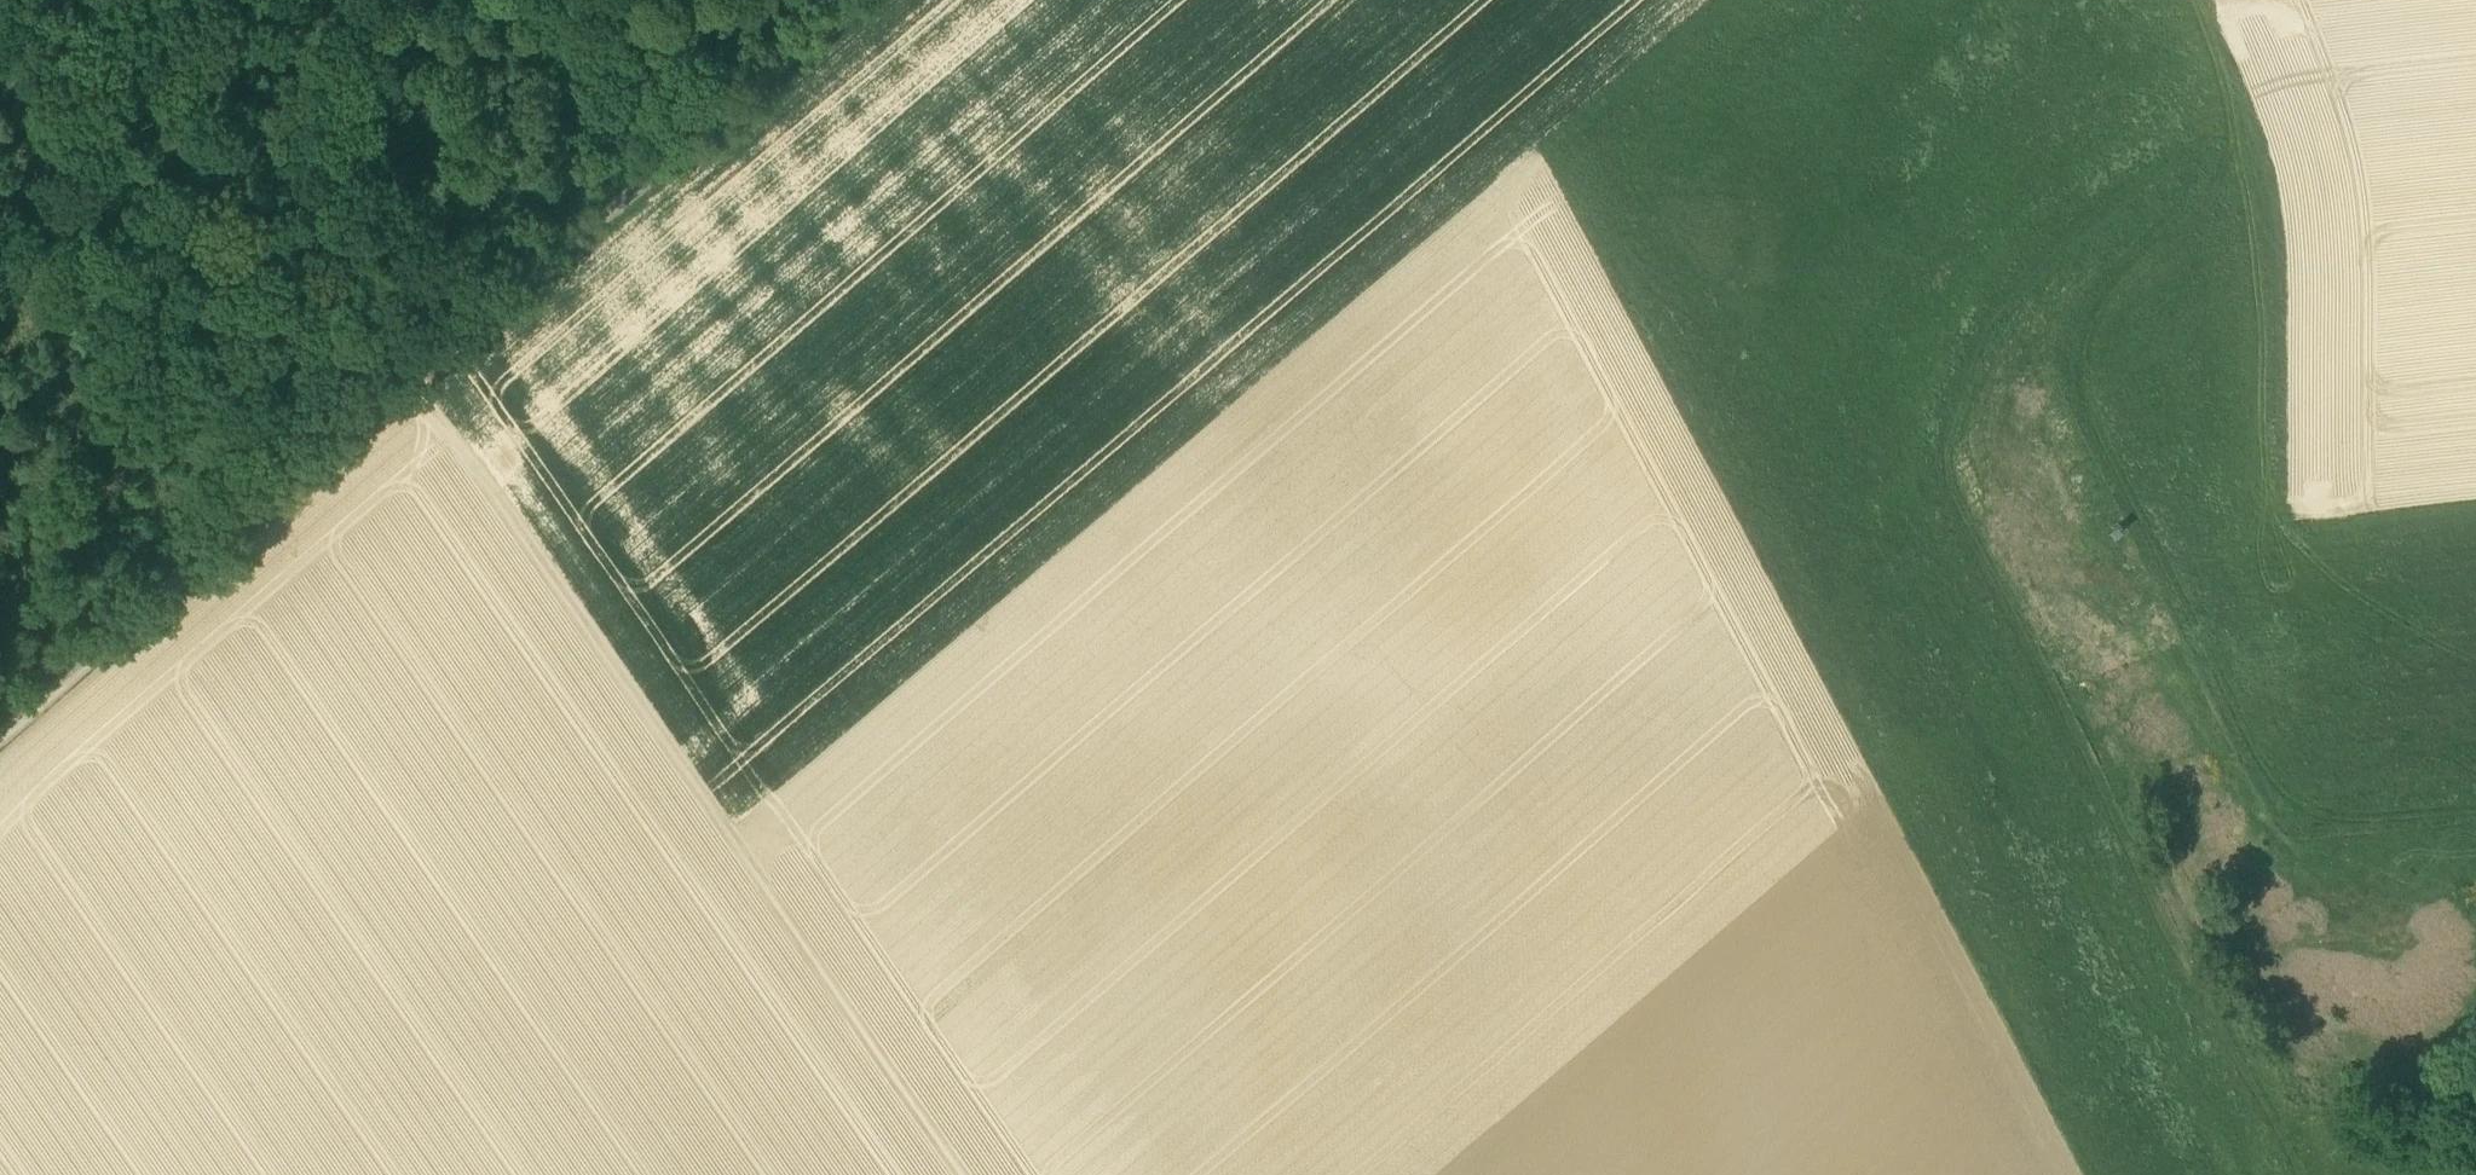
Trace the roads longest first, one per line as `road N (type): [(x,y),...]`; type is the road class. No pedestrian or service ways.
road 1 (track): [(457,337),(0,731)]
road 2 (track): [(856,0),(457,337)]
road 3 (track): [(2217,0),(2274,134)]

